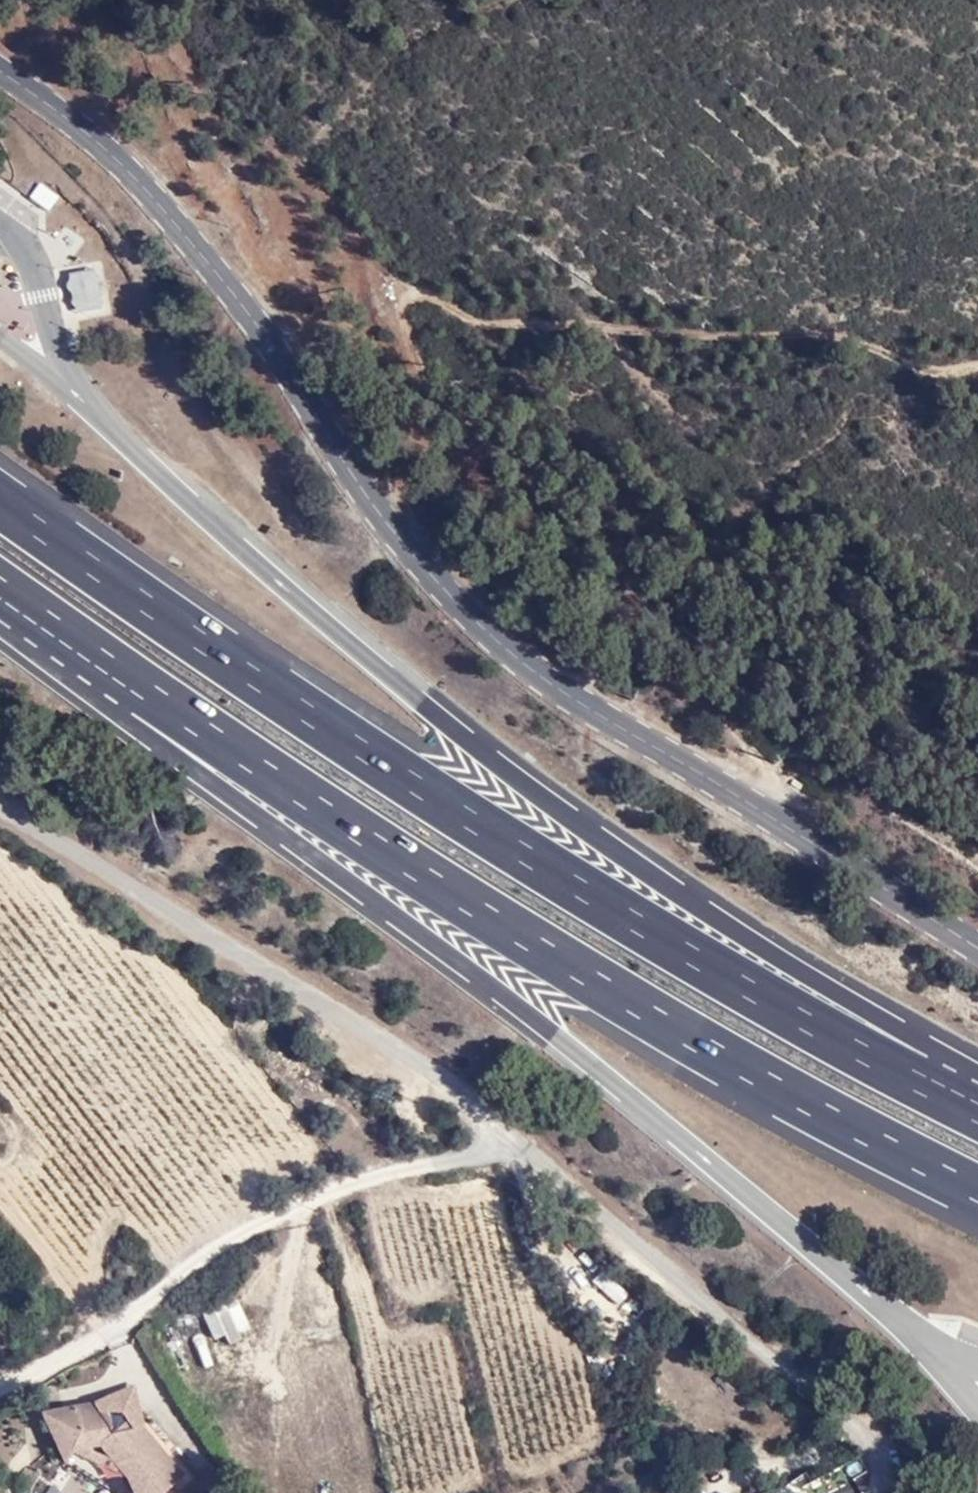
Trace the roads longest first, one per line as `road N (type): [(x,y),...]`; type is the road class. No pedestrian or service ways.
road 1 (unclassified): [(0,66),(139,181),(262,335),(399,542),(495,642),(977,948)]
road 2 (motorway): [(977,1112),(619,911),(0,501)]
road 3 (motorway): [(0,585),(585,970),(798,1095),(977,1187)]
road 4 (track): [(587,707),(621,650),(629,611),(622,567),(513,455),(468,421),(430,374),(403,286),(317,172),(320,141),(406,47),(442,22),(511,0)]
road 5 (motorway): [(0,593),(129,722),(554,1039)]
road 6 (motorway): [(977,1083),(931,1047),(642,871),(431,711)]
road 7 (unclassified): [(539,1142),(252,952),(0,799)]
road 8 (residential): [(539,1142),(293,1206),(227,1241),(119,1341),(0,1399)]
road 9 (track): [(406,299),(421,289),(494,320),(746,335),(833,331),(945,372),(977,368)]
road 10 (unclassified): [(882,1492),(886,1473),(871,1412),(772,1350),(539,1142)]

